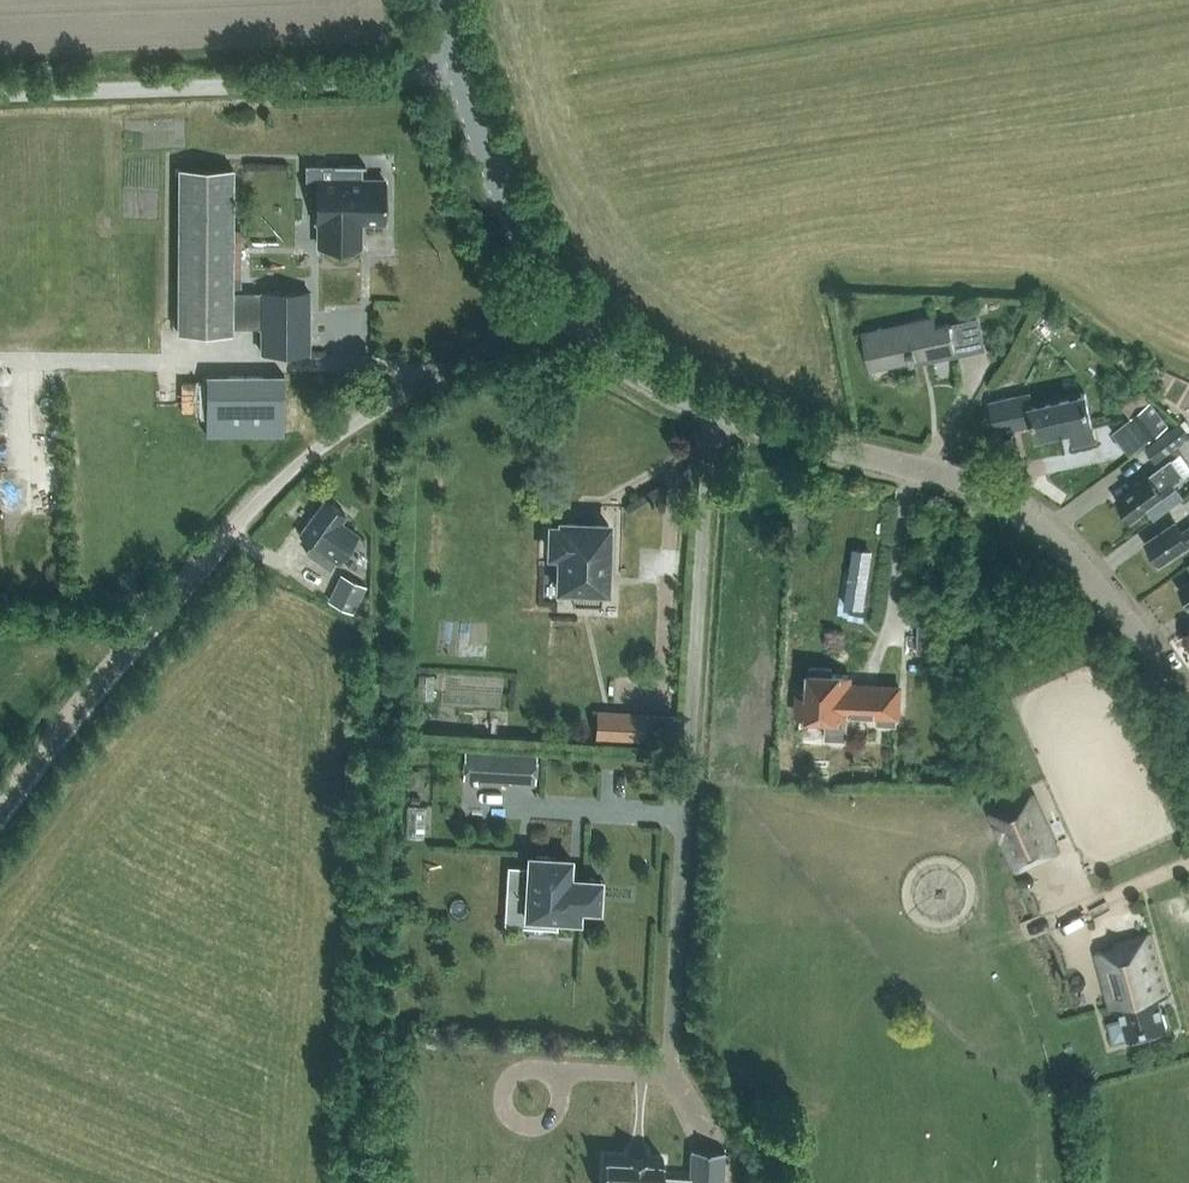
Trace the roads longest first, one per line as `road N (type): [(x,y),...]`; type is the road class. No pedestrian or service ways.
road 1 (unclassified): [(713,410),(670,1059),(653,1075),(571,1069)]
road 2 (tertiary): [(1188,708),(1096,577),(1043,525),(952,477),(713,410)]
road 3 (unclassified): [(224,541),(292,463),(566,300)]
road 4 (track): [(0,812),(224,541)]
road 5 (tertiary): [(566,300),(505,201),(462,88),(445,0)]
road 6 (track): [(1188,864),(993,944)]
road 7 (unclassified): [(571,1069),(537,1067),(508,1078),(504,1103),(512,1122),(530,1125),(552,1115),(564,1079)]
road 8 (tertiary): [(713,410),(635,369),(566,300)]

